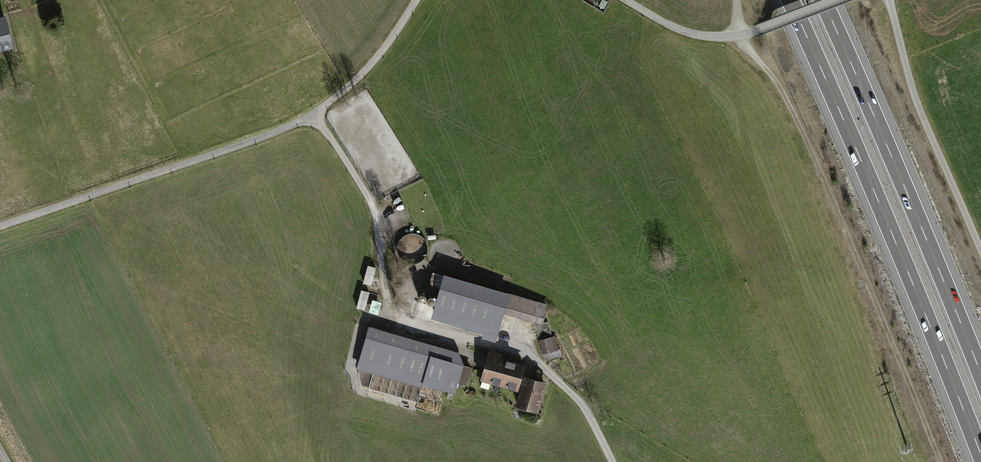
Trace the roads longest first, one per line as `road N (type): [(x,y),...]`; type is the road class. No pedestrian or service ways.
road 1 (track): [(318,111),(365,179),(396,309),(529,356),(585,399),(615,461)]
road 2 (motorway): [(790,0),(980,457)]
road 3 (residential): [(421,0),(390,51),(338,100),(275,136),(0,226)]
road 4 (track): [(939,461),(822,175),(779,87),(743,35)]
road 5 (motorway): [(980,374),(823,0)]
road 6 (track): [(888,0),(915,96),(980,253)]
road 7 (residential): [(835,0),(716,37),(687,32),(624,0)]

